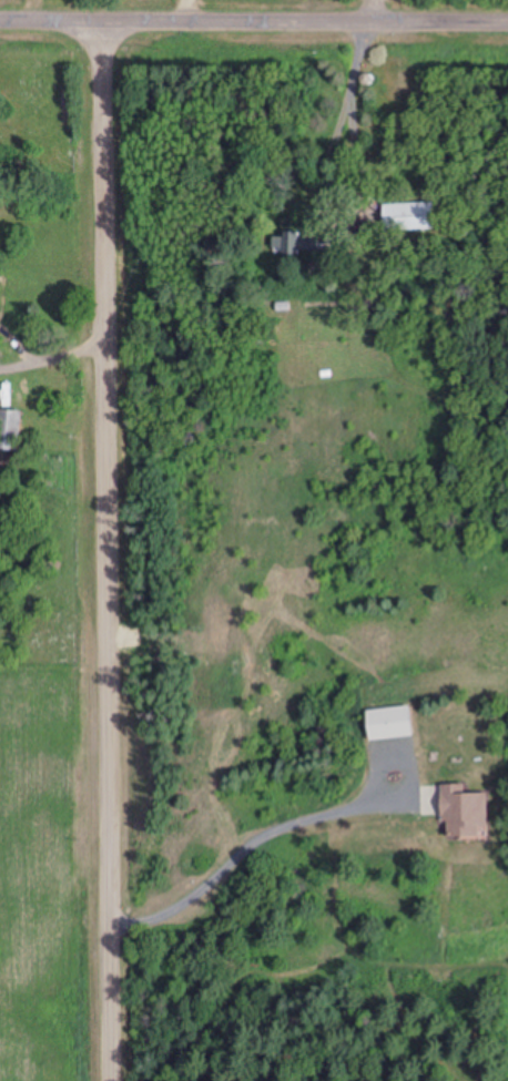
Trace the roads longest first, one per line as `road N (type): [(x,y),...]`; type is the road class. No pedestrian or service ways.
road 1 (residential): [(115,1080),(102,21)]
road 2 (residential): [(0,20),(507,18)]
road 3 (residential): [(111,613),(169,632),(213,631),(236,661),(247,711),(298,816),(311,879)]

